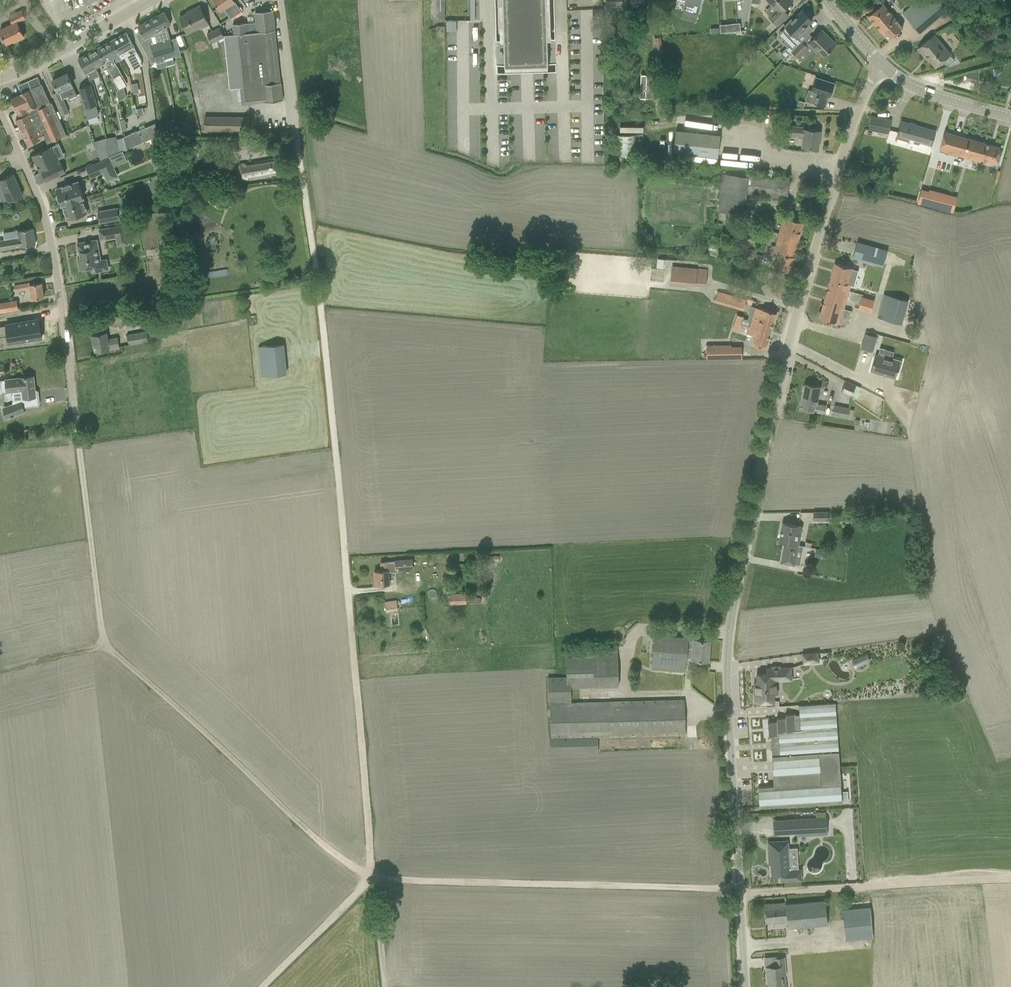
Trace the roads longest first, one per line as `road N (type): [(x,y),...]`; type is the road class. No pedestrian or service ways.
road 1 (track): [(368,880),(339,479),(297,135)]
road 2 (track): [(77,427),(106,650),(355,879),(368,880)]
road 3 (unclassified): [(747,986),(733,644),(756,490)]
road 4 (residential): [(756,490),(828,199),(857,113),(885,64)]
road 5 (track): [(368,880),(740,887)]
road 6 (residential): [(77,427),(47,223),(0,108)]
road 7 (track): [(740,894),(1010,879)]
road 8 (tertiary): [(0,78),(150,0)]
road 9 (track): [(262,986),(368,880)]
road 10 (tertiary): [(1010,116),(930,93),(885,64)]
road 11 (unclassified): [(297,135),(277,0)]

